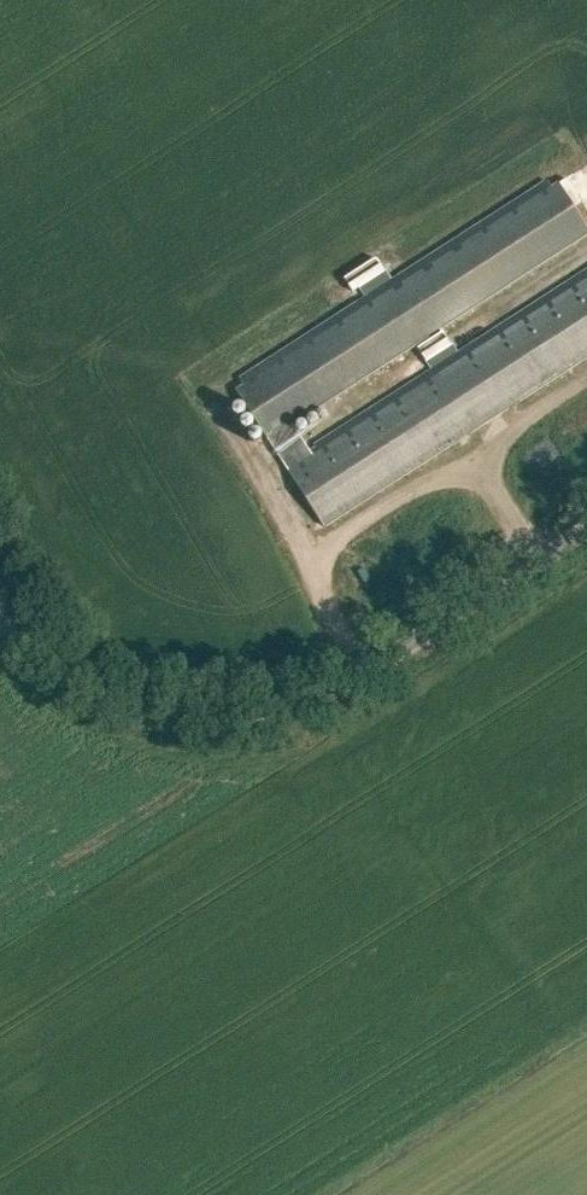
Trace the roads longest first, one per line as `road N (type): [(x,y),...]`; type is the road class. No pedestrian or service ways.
road 1 (unclassified): [(19,603),(82,671),(147,702),(268,709),(348,682),(586,529)]

